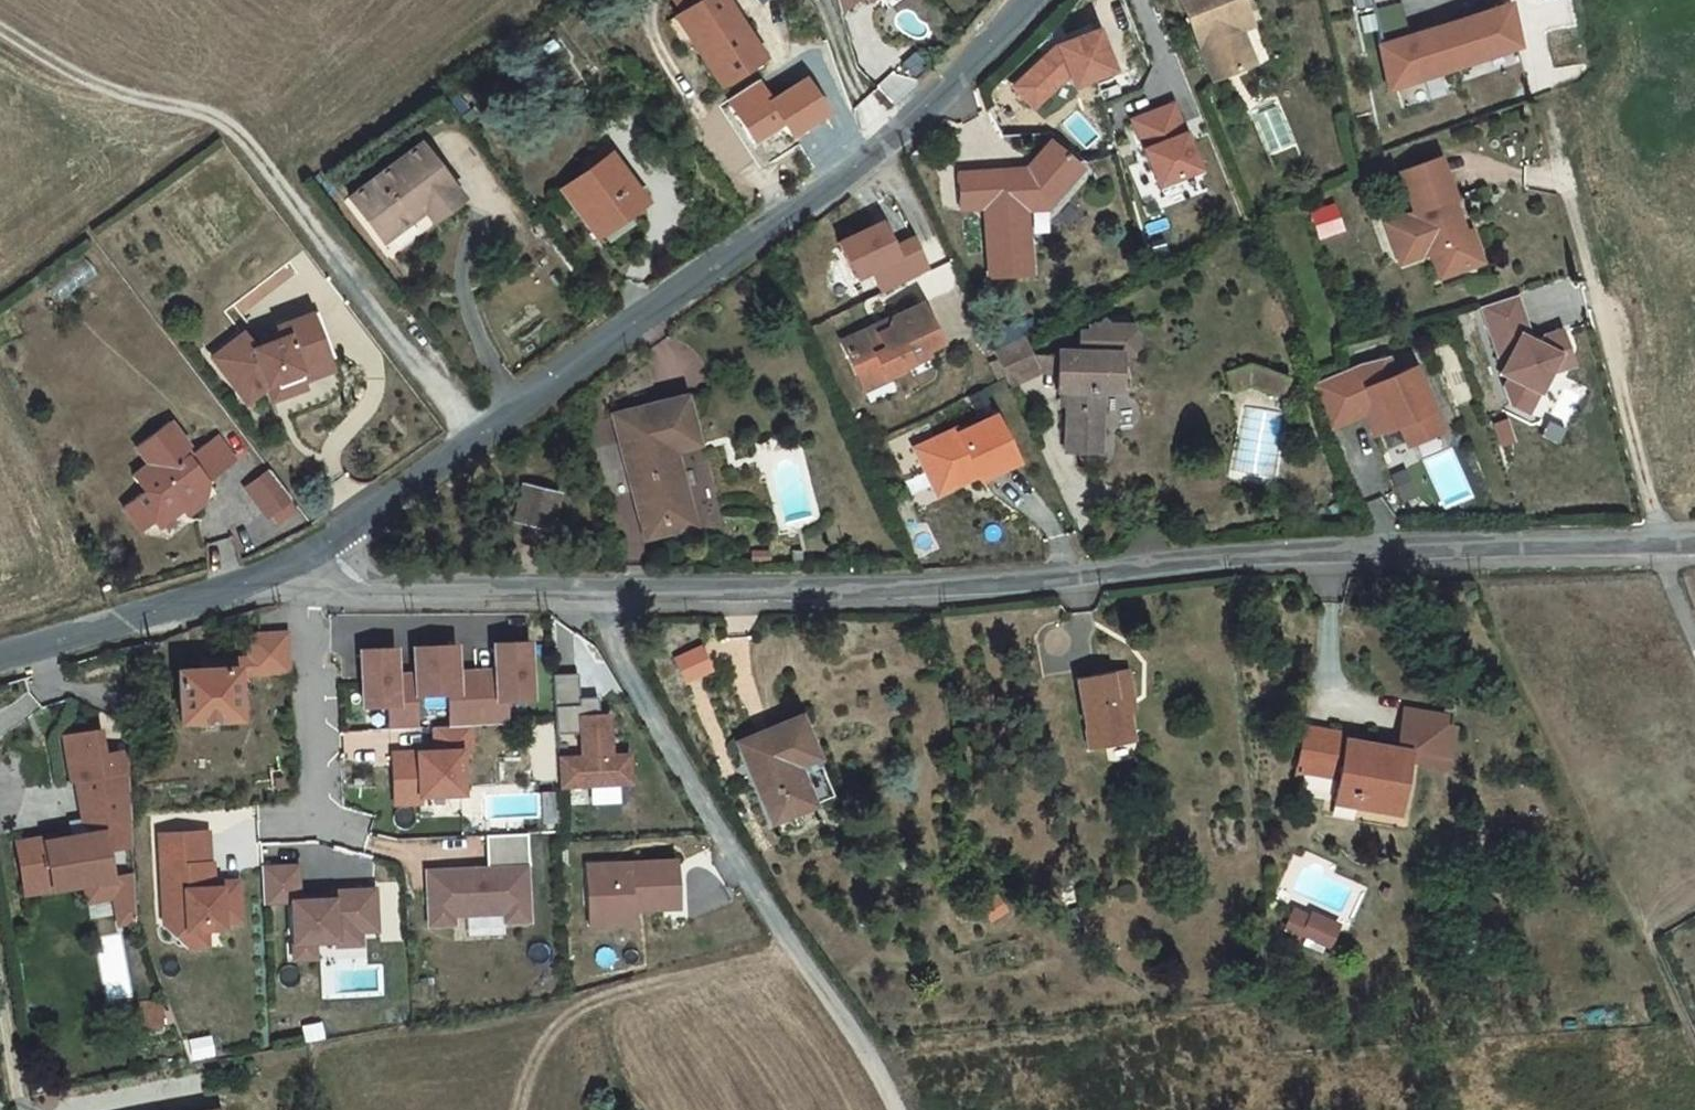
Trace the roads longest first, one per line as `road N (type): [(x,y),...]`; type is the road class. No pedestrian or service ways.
road 1 (unclassified): [(600,593),(1054,577),(1223,557),(1694,540)]
road 2 (tertiary): [(1031,0),(919,121),(585,367),(283,566)]
road 3 (track): [(475,440),(226,122),(120,96),(0,29)]
road 4 (unclassified): [(600,593),(616,652),(745,878),(887,1082),(897,1109)]
road 5 (track): [(521,1109),(547,1038),(579,1002),(792,945)]
road 6 (unclassified): [(283,566),(304,586),(357,597),(600,593)]
road 7 (tertiary): [(283,566),(169,612),(0,662)]

